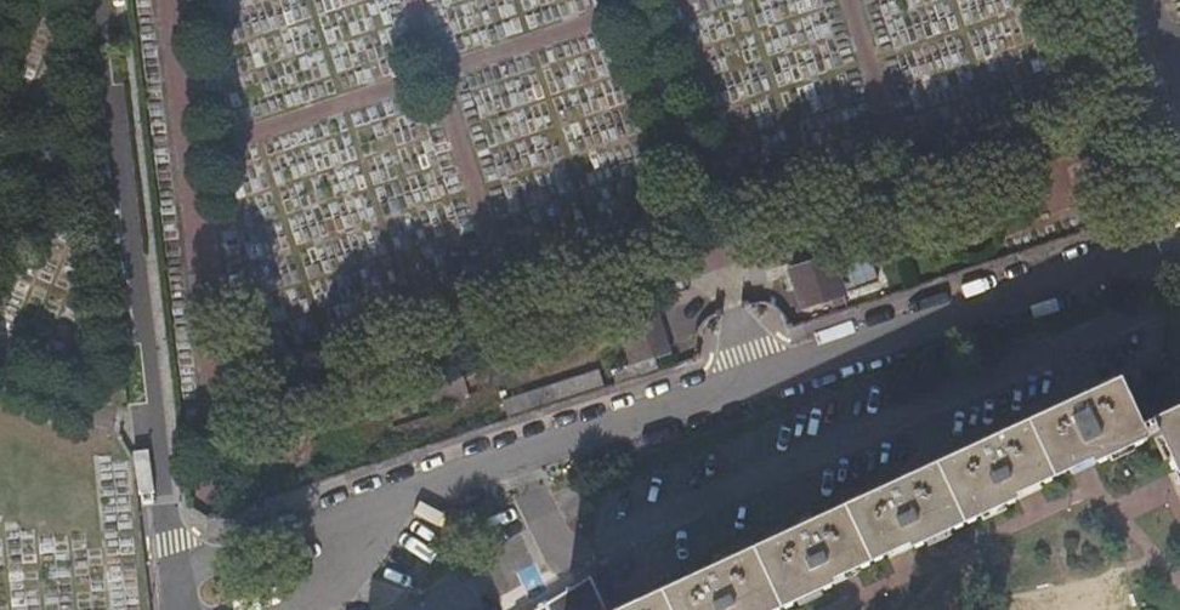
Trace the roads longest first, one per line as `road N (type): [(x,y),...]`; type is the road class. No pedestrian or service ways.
road 1 (residential): [(397,495),(1179,240)]
road 2 (residential): [(93,0),(159,573)]
road 3 (residential): [(397,495),(159,573)]

